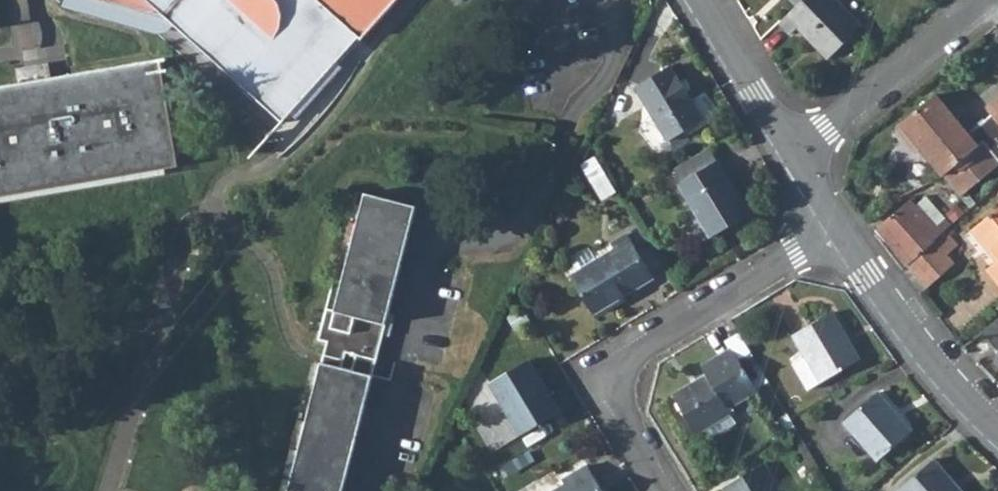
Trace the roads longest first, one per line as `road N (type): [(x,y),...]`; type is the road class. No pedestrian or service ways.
road 1 (residential): [(837,224),(632,363),(624,380),(626,417),(661,490)]
road 2 (residential): [(837,224),(907,330),(997,432)]
road 3 (residential): [(792,151),(982,0)]
road 4 (residential): [(702,0),(792,151)]

